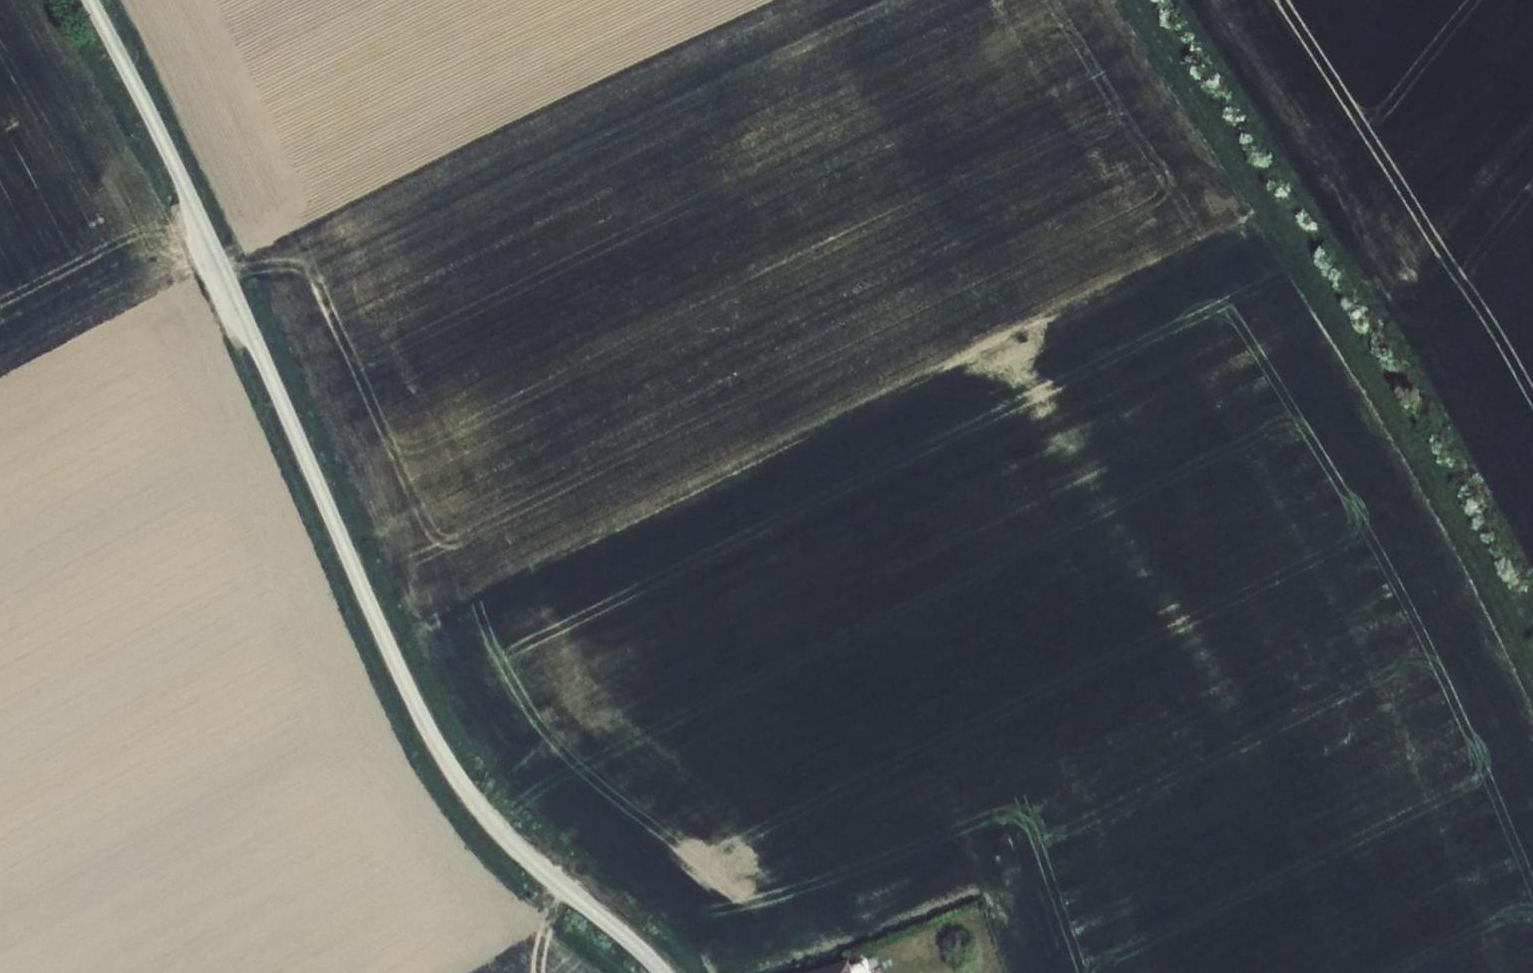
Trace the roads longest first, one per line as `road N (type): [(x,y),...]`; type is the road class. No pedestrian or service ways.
road 1 (unclassified): [(662,972),(513,847),(432,738),(183,185),(88,0)]

